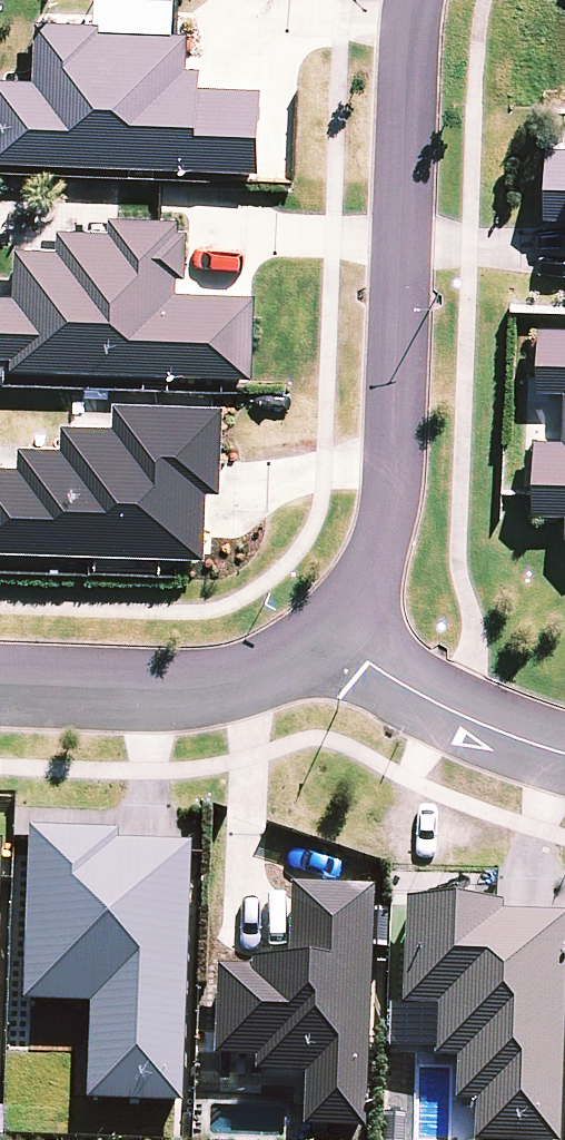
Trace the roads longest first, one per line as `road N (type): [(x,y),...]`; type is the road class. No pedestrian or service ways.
road 1 (residential): [(332,638),(363,589),(389,505),(416,0)]
road 2 (residential): [(0,685),(210,685),(275,666),(332,638)]
road 3 (residential): [(332,638),(430,702),(564,755)]

